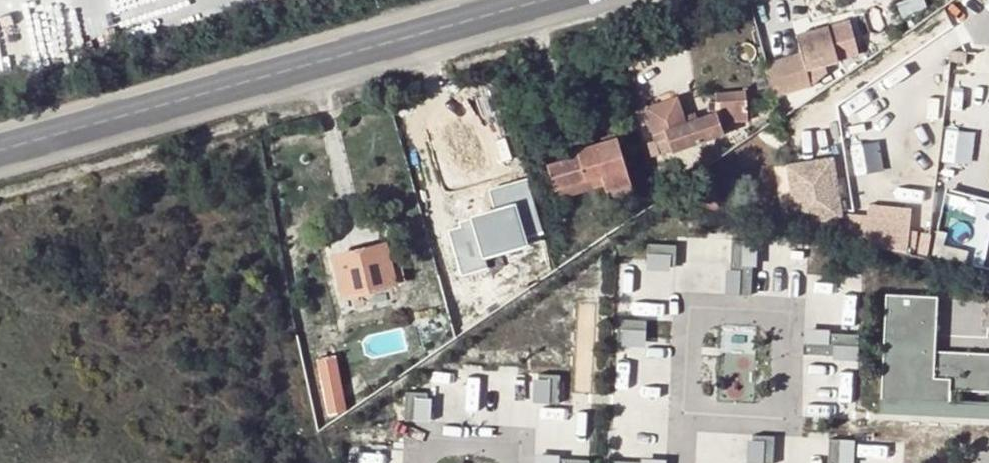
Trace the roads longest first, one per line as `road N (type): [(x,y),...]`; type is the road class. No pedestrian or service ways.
road 1 (secondary): [(547,0),(0,151)]

